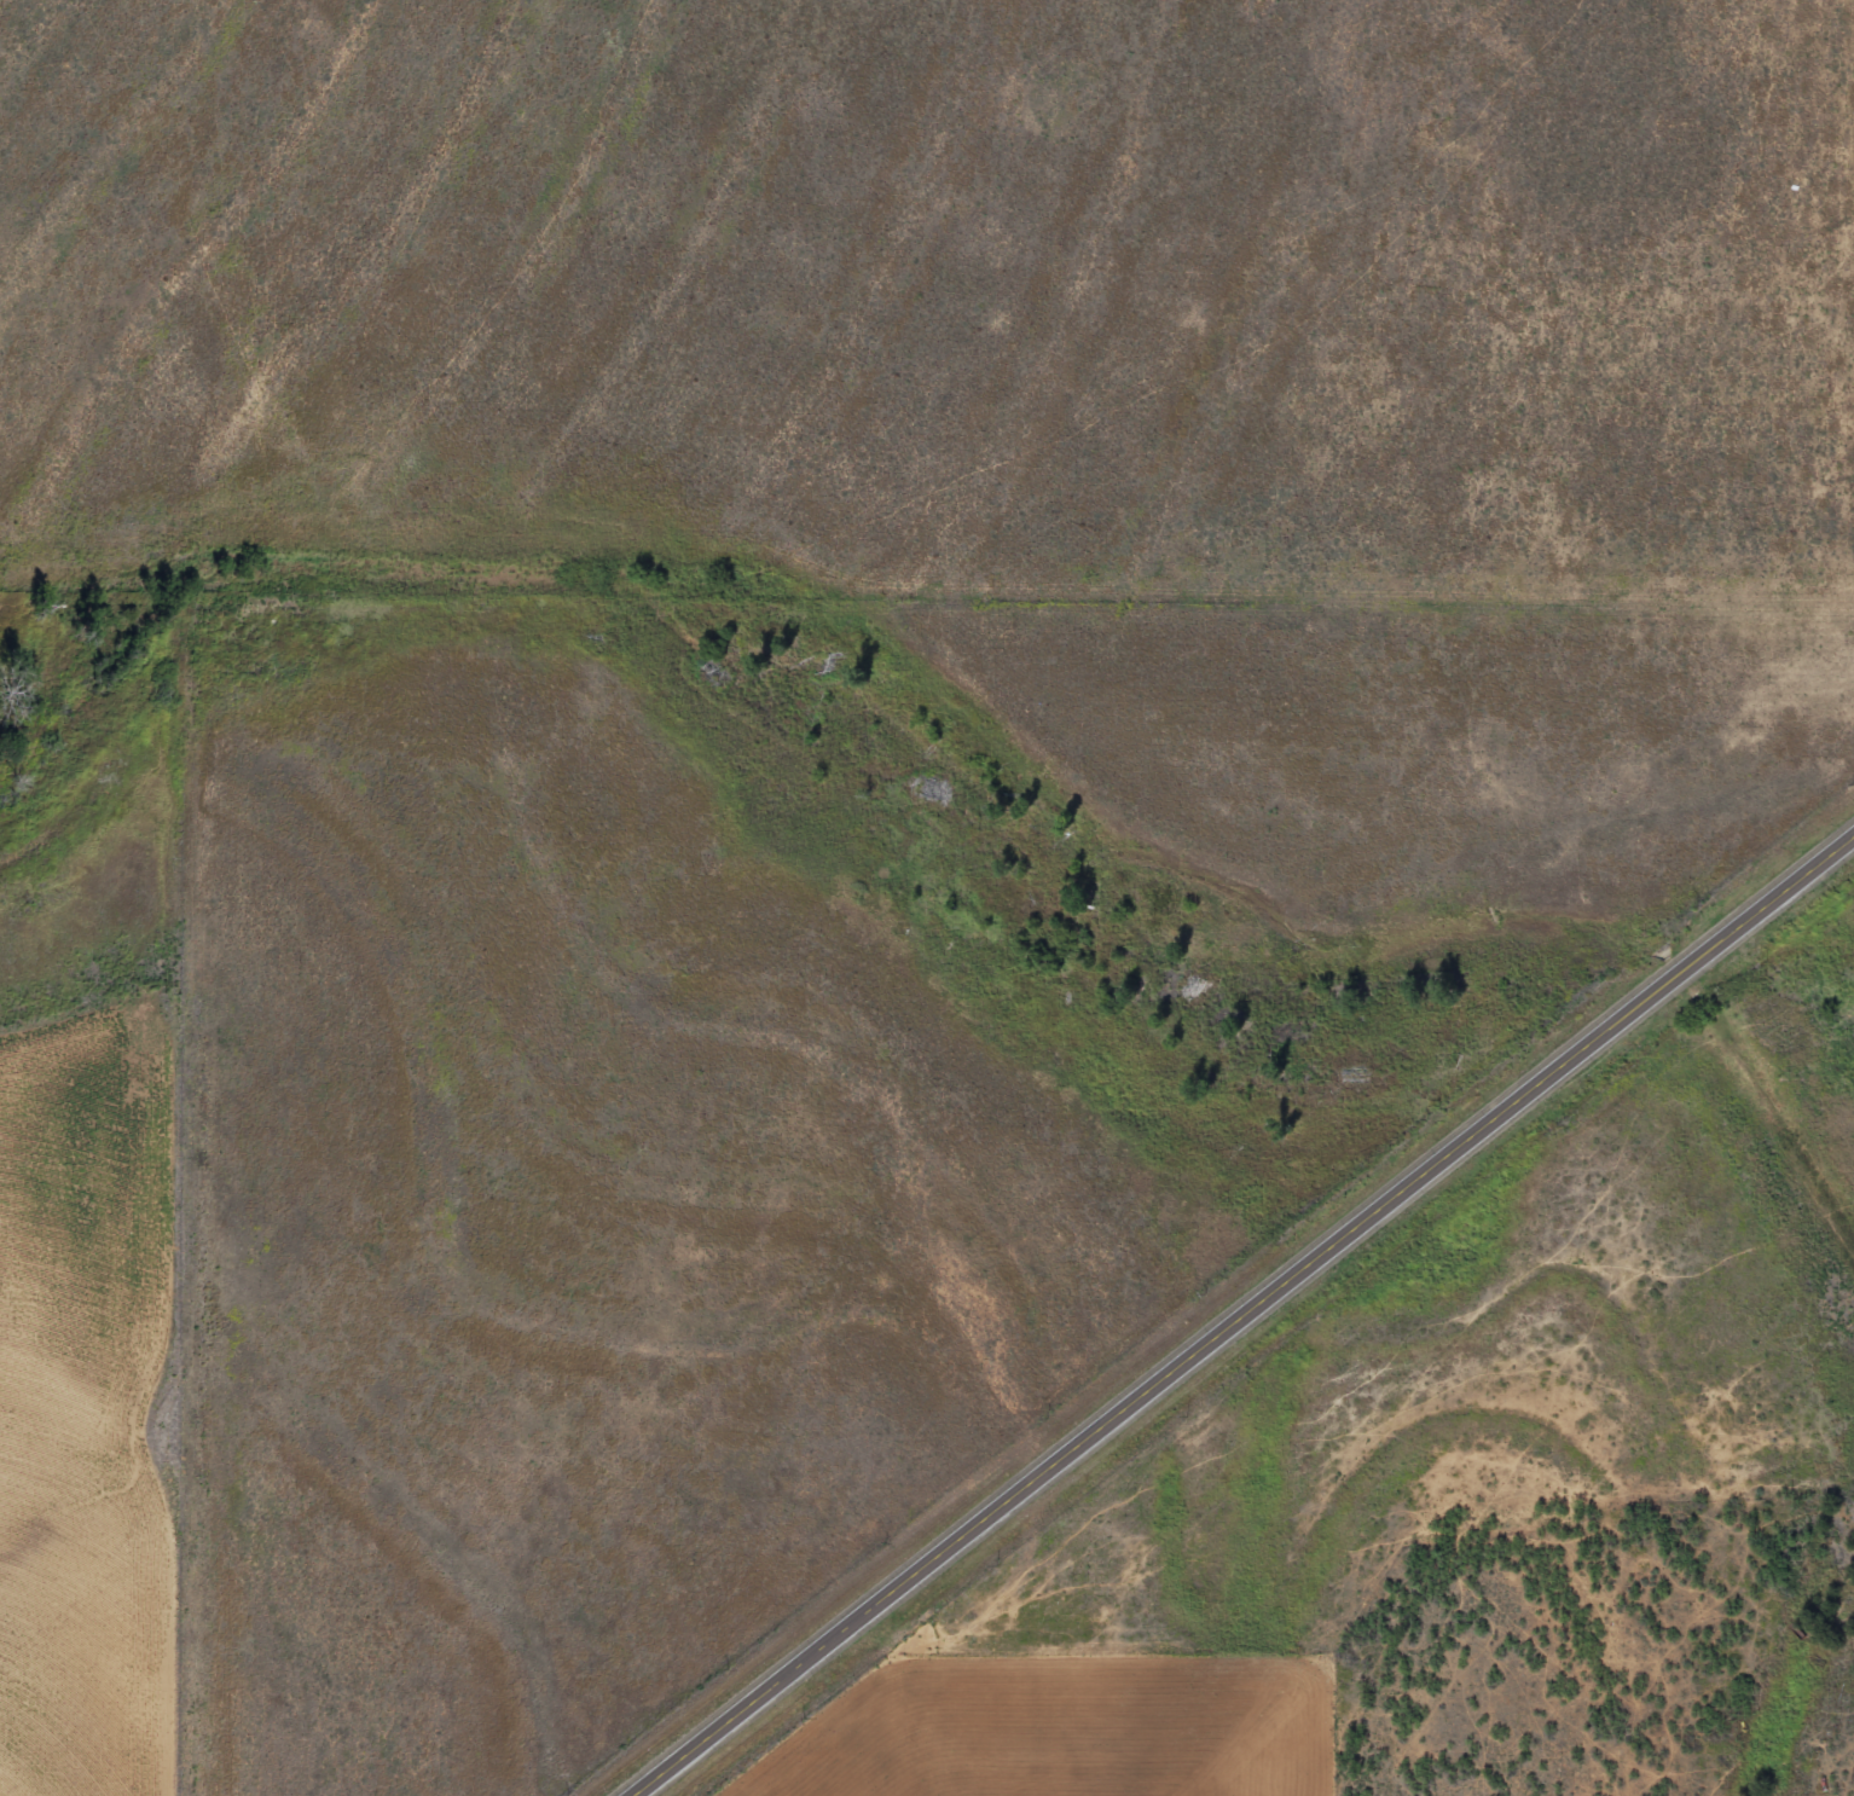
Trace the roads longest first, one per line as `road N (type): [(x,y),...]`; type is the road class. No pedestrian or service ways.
road 1 (primary): [(1853,836),(637,1795)]

